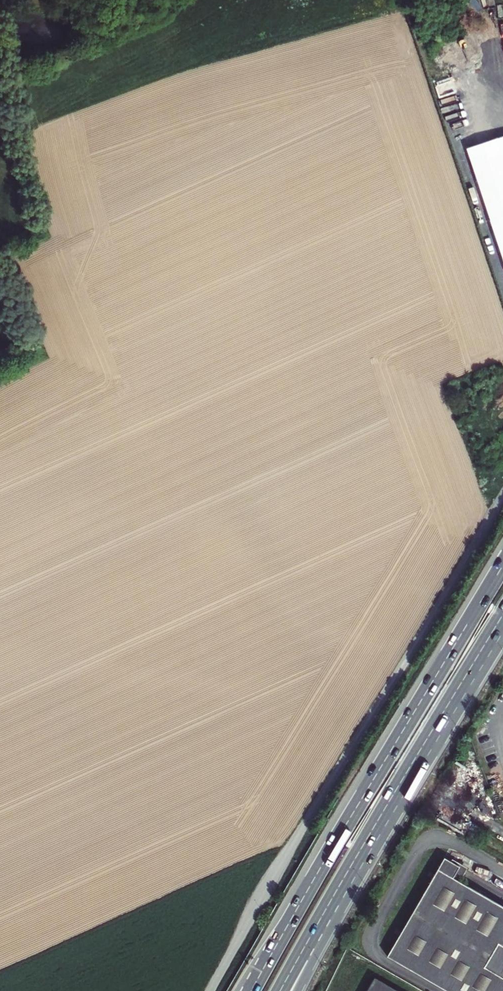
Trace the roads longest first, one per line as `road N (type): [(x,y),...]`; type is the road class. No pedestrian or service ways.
road 1 (unclassified): [(211,990),(502,496)]
road 2 (trunk): [(502,567),(293,916)]
road 3 (trunk): [(327,906),(502,615)]

